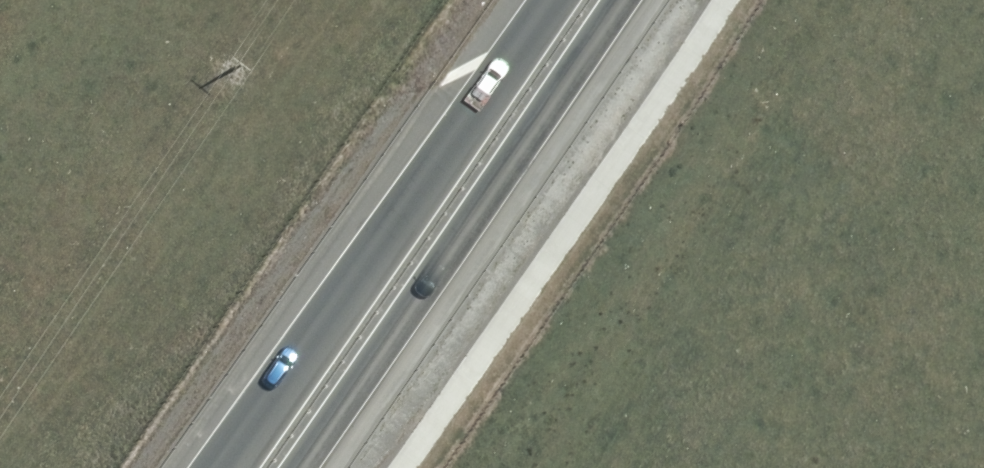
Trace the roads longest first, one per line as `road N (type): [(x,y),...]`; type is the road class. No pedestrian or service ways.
road 1 (trunk): [(230,467),(560,0)]
road 2 (trunk): [(641,0),(319,467)]

